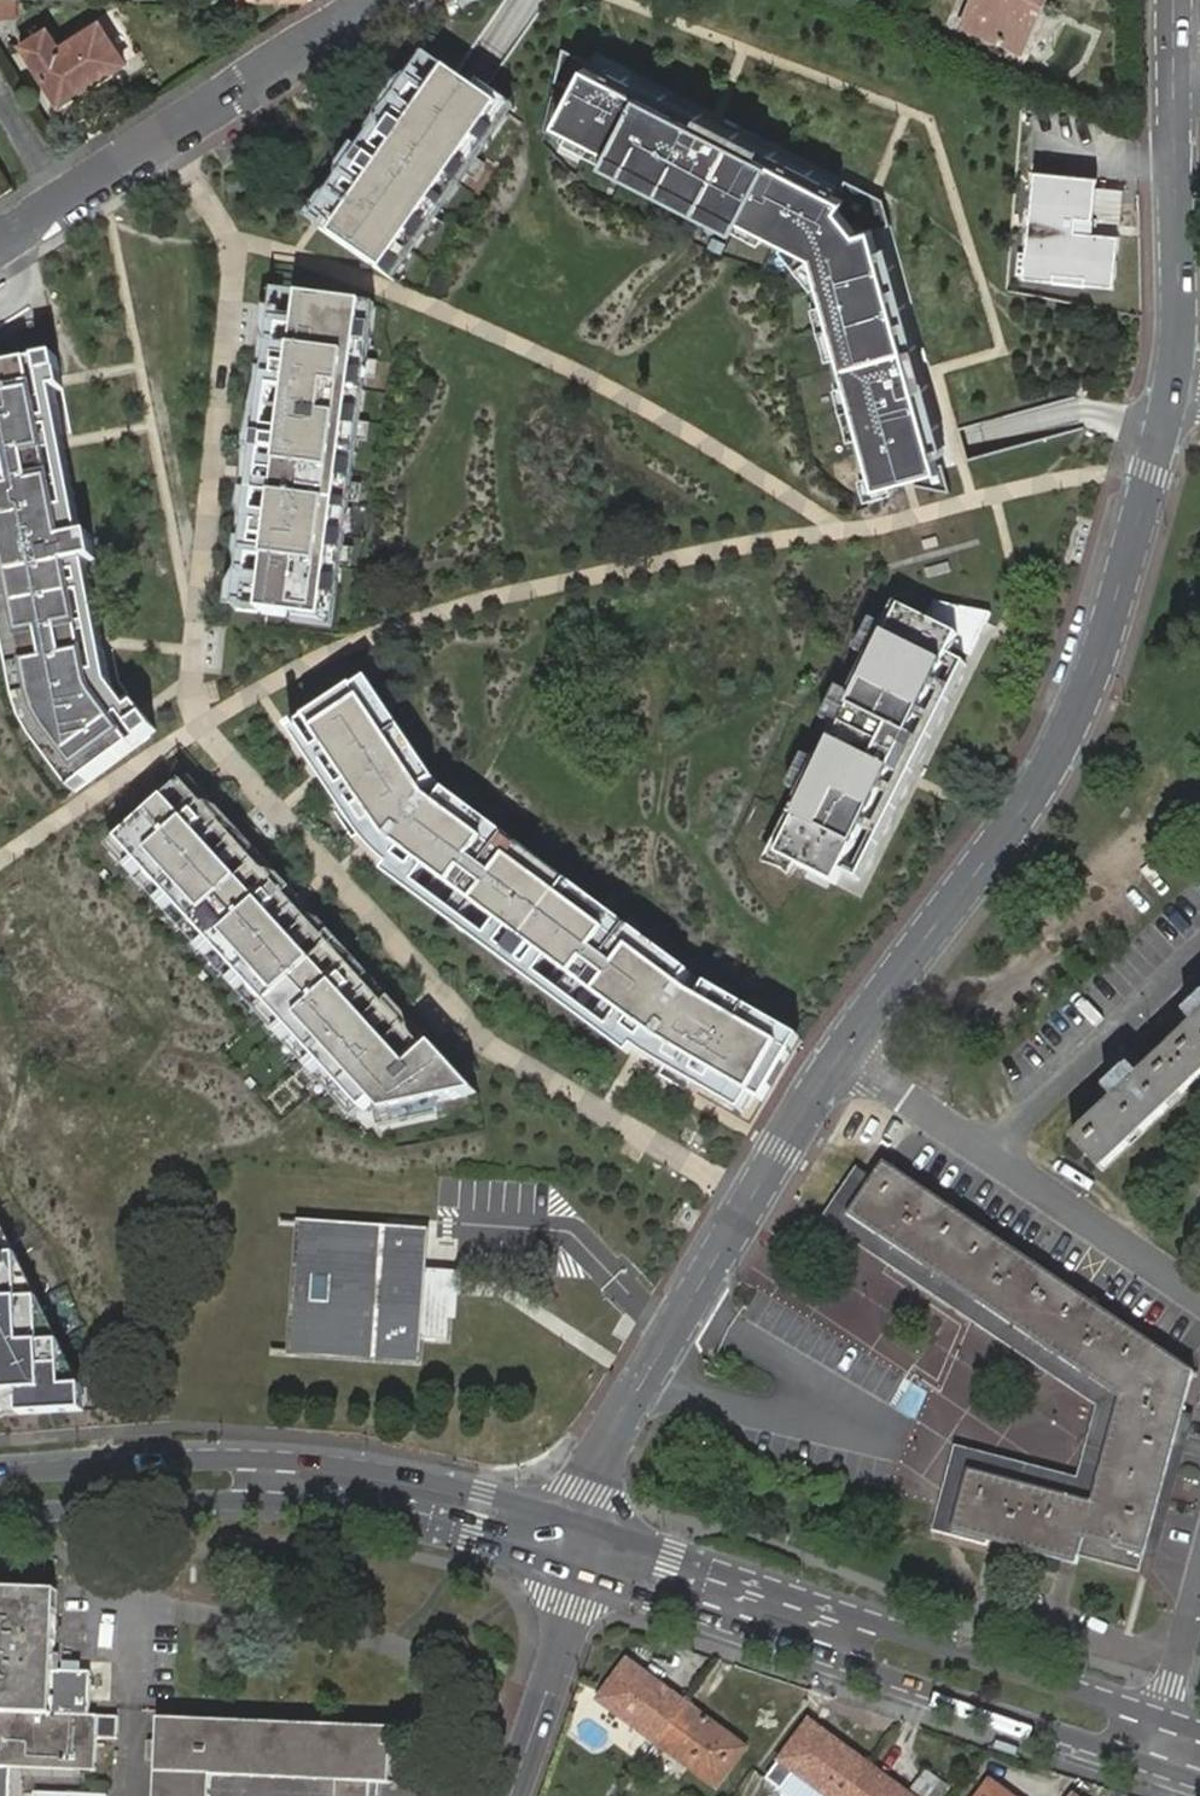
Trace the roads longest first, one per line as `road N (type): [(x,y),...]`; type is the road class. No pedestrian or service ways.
road 1 (tertiary): [(1173,395),(1099,657),(1061,749),(1002,842),(841,1055)]
road 2 (tertiary): [(841,1055),(586,1489),(581,1545)]
road 3 (residential): [(400,0),(0,240)]
road 4 (secondary): [(826,1629),(874,1670),(1144,1761)]
road 5 (secondary): [(1159,1717),(887,1627),(826,1629)]
road 6 (tertiary): [(1174,67),(1181,326),(1173,395)]
road 7 (secondary): [(303,1479),(236,1458),(0,1475)]
road 8 (secondary): [(0,1517),(238,1499),(303,1479)]
road 9 (secondary): [(303,1479),(375,1487),(581,1545)]
road 10 (residential): [(1003,1160),(1199,954)]
road 11 (tertiary): [(512,1795),(575,1607),(581,1545)]
road 12 (secondary): [(581,1545),(826,1629)]
road 13 (residential): [(1003,1160),(1199,1297)]
road 14 (residential): [(841,1055),(1003,1160)]
road 15 (residential): [(1199,1573),(1159,1717)]

